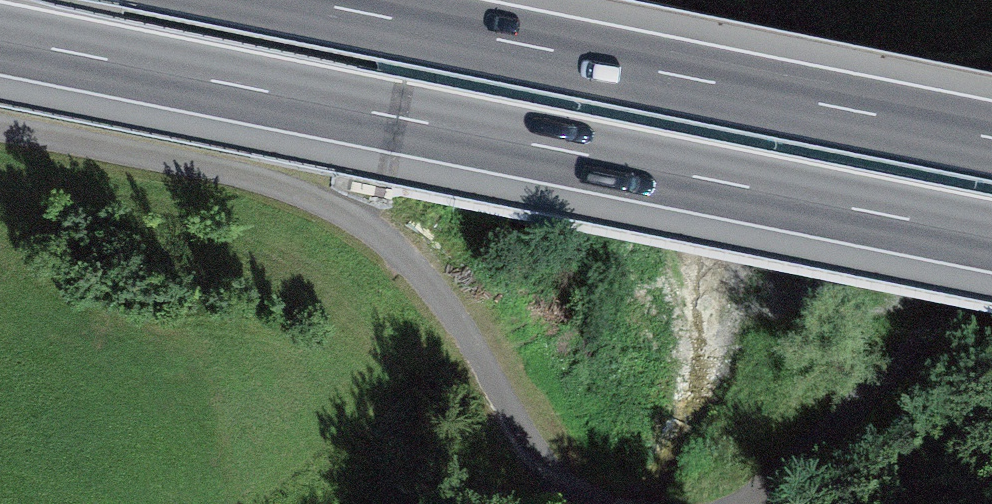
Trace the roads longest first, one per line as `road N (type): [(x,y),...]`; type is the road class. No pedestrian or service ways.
road 1 (motorway): [(0,40),(991,239)]
road 2 (motorway): [(991,138),(316,0)]

